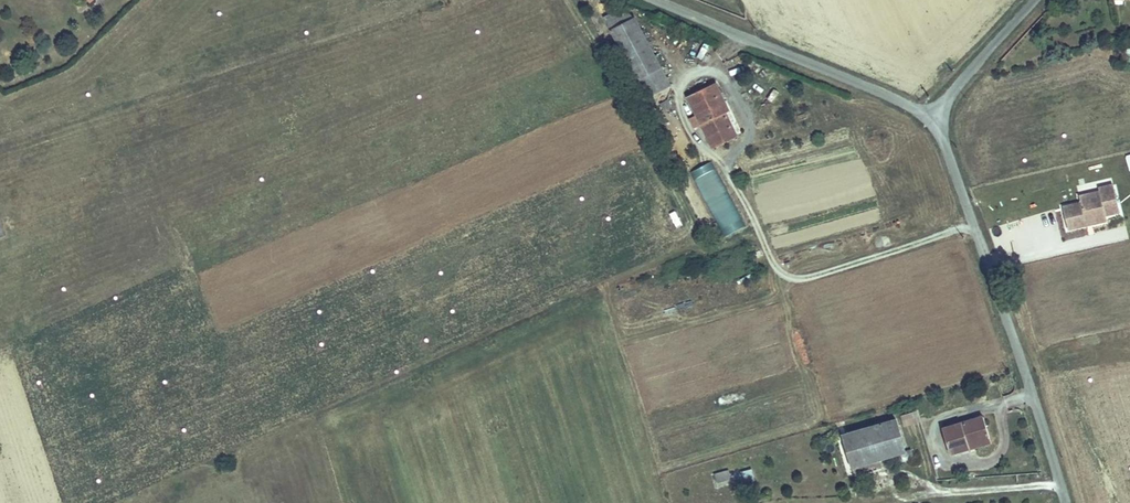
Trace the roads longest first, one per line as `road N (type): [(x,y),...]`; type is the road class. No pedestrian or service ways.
road 1 (track): [(0,138),(446,0)]
road 2 (unclassified): [(935,119),(1067,502)]
road 3 (track): [(974,224),(790,277),(777,270),(729,171),(691,134),(678,107)]
road 4 (residential): [(935,119),(657,0)]
road 5 (unclassified): [(1035,0),(935,119)]

